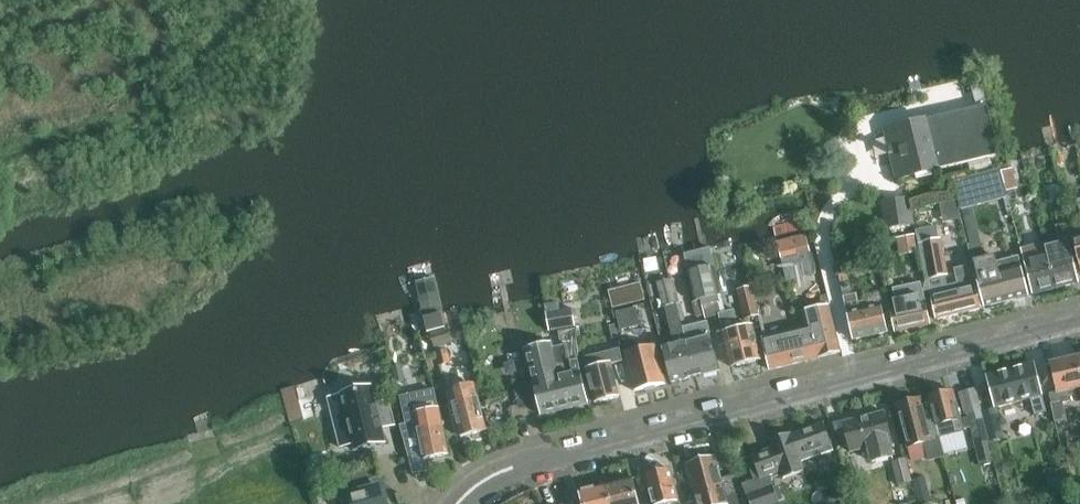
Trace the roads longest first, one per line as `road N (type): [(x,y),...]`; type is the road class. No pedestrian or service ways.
road 1 (unclassified): [(457,503),(512,468),(1079,317)]

